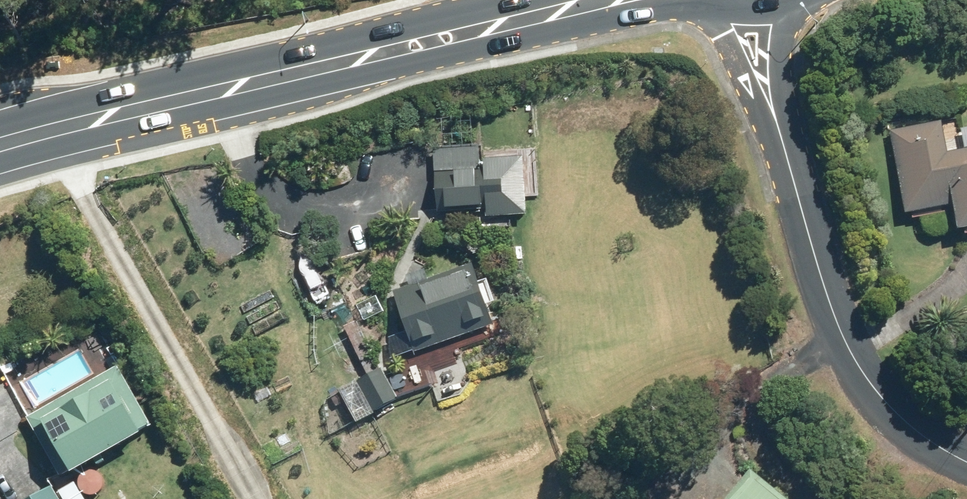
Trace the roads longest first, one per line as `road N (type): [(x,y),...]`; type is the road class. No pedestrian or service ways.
road 1 (primary): [(701,0),(297,75)]
road 2 (residential): [(966,462),(914,429),(868,377),(832,308),(796,194)]
road 3 (primary): [(0,147),(297,75)]
road 4 (primary): [(297,75),(402,23),(501,0)]
road 5 (residential): [(796,194),(733,33),(730,0)]
road 6 (residential): [(791,4),(781,94),(796,194)]

